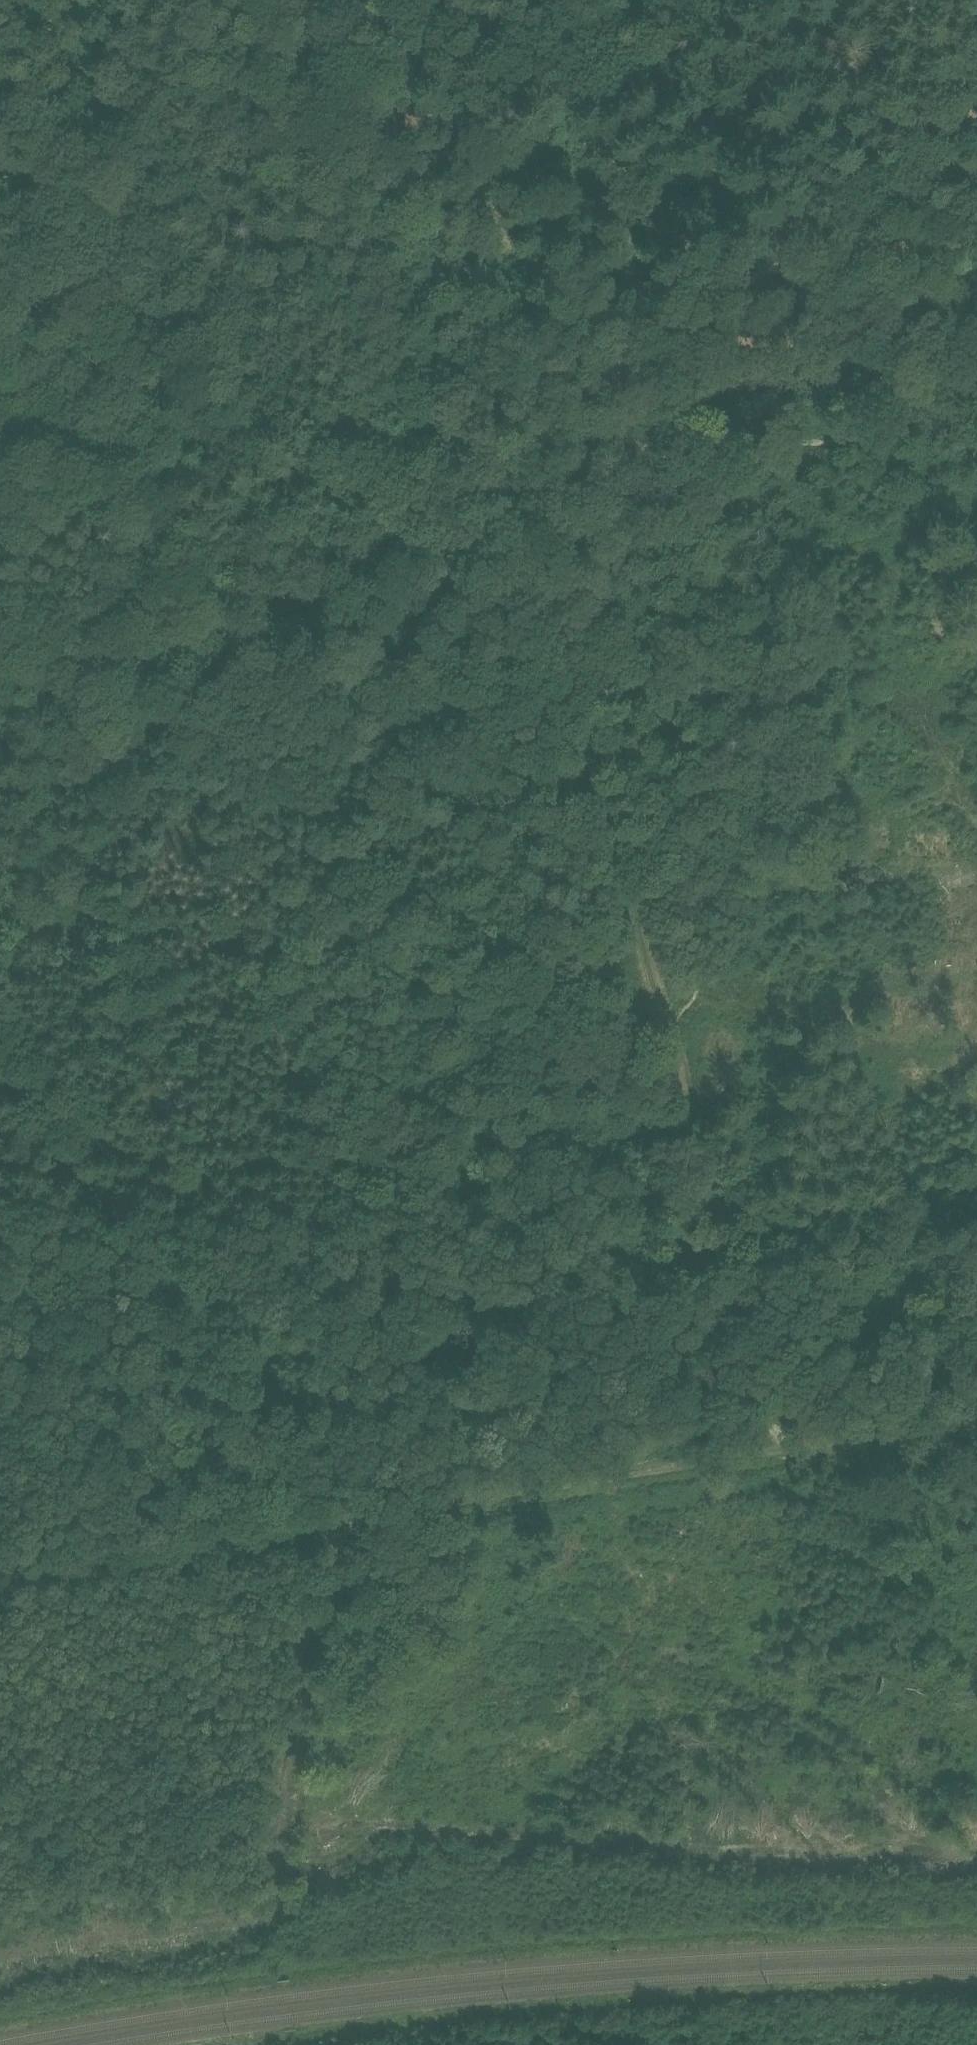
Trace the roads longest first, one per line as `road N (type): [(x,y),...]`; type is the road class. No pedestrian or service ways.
road 1 (track): [(792,1463),(390,0)]
road 2 (track): [(0,1585),(976,1433)]

